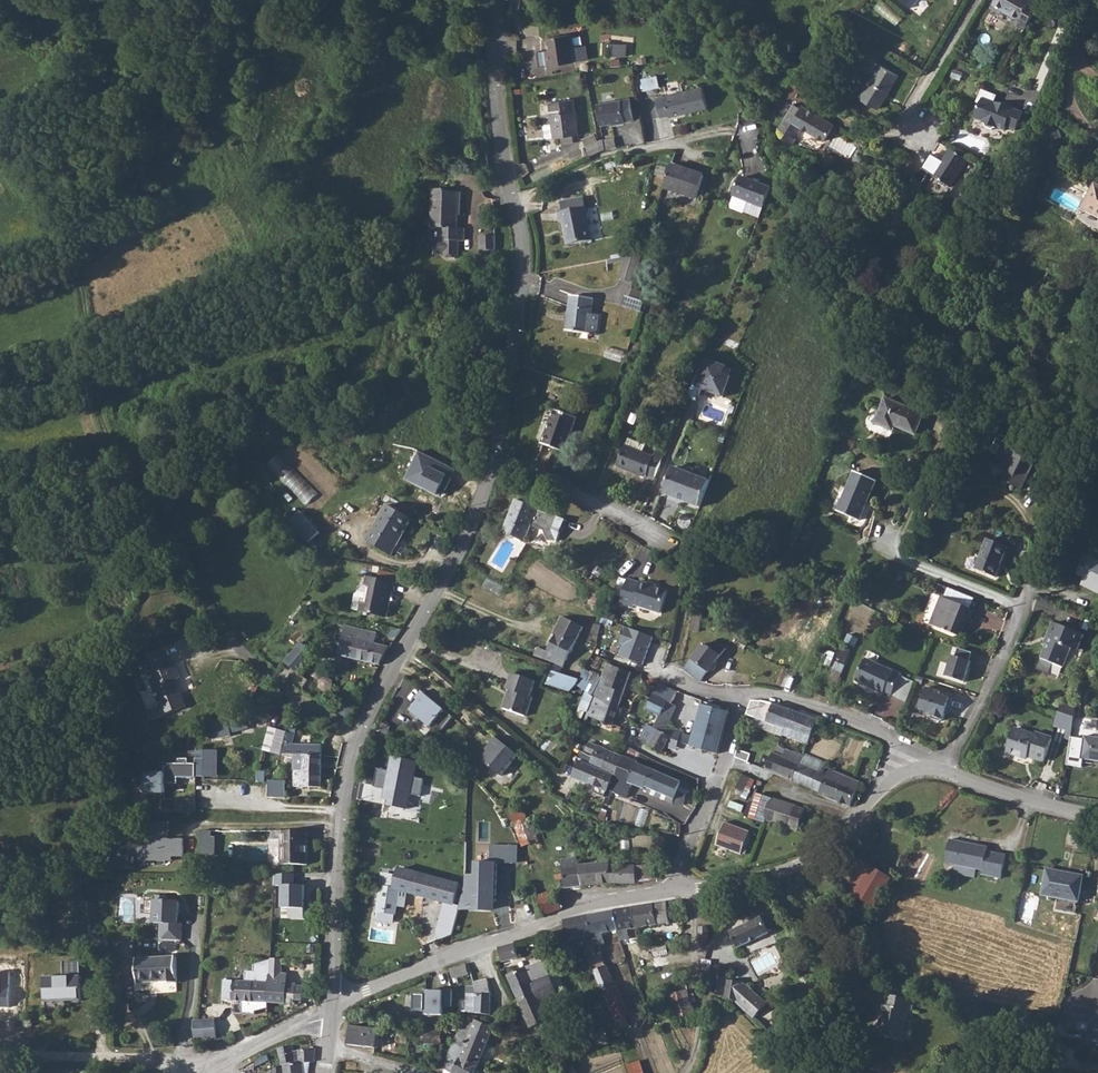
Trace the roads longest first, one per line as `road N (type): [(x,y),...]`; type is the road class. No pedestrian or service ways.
road 1 (tertiary): [(672,888),(588,904),(396,980),(333,996)]
road 2 (tertiary): [(494,458),(462,548),(359,740)]
road 3 (tertiary): [(514,199),(524,265),(494,458)]
road 4 (tertiary): [(359,740),(340,821),(333,996)]
road 5 (tertiary): [(925,769),(883,790),(833,842),(797,865),(703,885)]
road 6 (residential): [(1021,607),(890,553),(920,466)]
road 7 (residential): [(514,199),(607,160),(731,136)]
road 8 (residential): [(737,694),(866,725),(917,753),(925,769)]
road 9 (residential): [(494,458),(680,548)]
road 10 (residential): [(672,888),(723,766),(737,694)]
road 11 (tertiary): [(500,0),(496,82),(514,199)]
road 12 (residential): [(191,1072),(170,1062),(0,1053)]
road 13 (unclassified): [(686,1072),(701,995),(686,943),(703,885)]
road 14 (residential): [(949,771),(1021,607)]
road 15 (residential): [(1021,607),(1083,460)]
road 16 (residential): [(971,0),(914,115),(918,142)]
road 17 (tertiary): [(1097,817),(949,771)]
road 18 (residential): [(359,740),(244,657)]
road 19 (unclassified): [(331,1021),(266,1039),(204,1072)]

